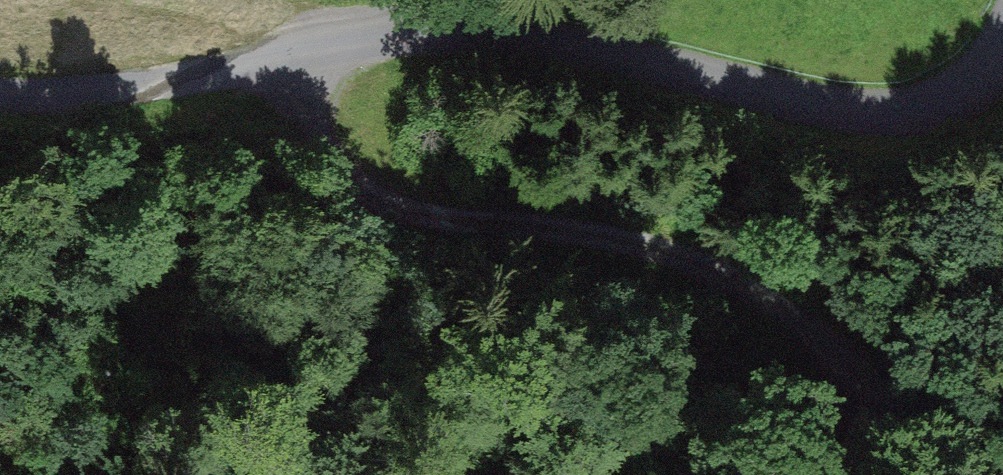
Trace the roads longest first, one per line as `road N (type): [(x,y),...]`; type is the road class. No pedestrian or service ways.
road 1 (unclassified): [(0,94),(123,89),(469,32),(550,40),(812,105),(892,112),(956,92),(1002,48)]
road 2 (track): [(1002,474),(776,299),(676,252),(609,233),(426,216),(374,202),(316,146),(280,60)]

